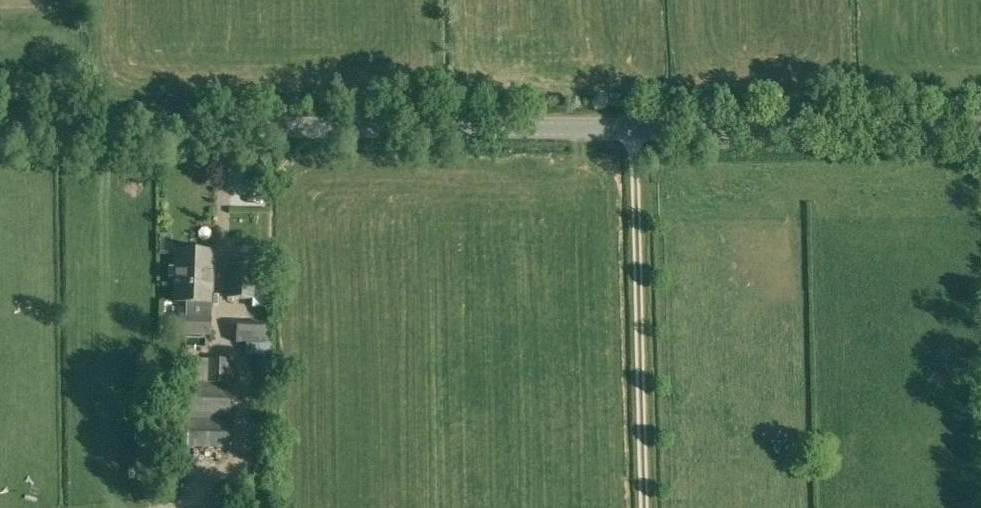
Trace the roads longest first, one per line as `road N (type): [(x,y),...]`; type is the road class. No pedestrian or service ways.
road 1 (tertiary): [(980,126),(0,126)]
road 2 (track): [(635,128),(645,507)]

